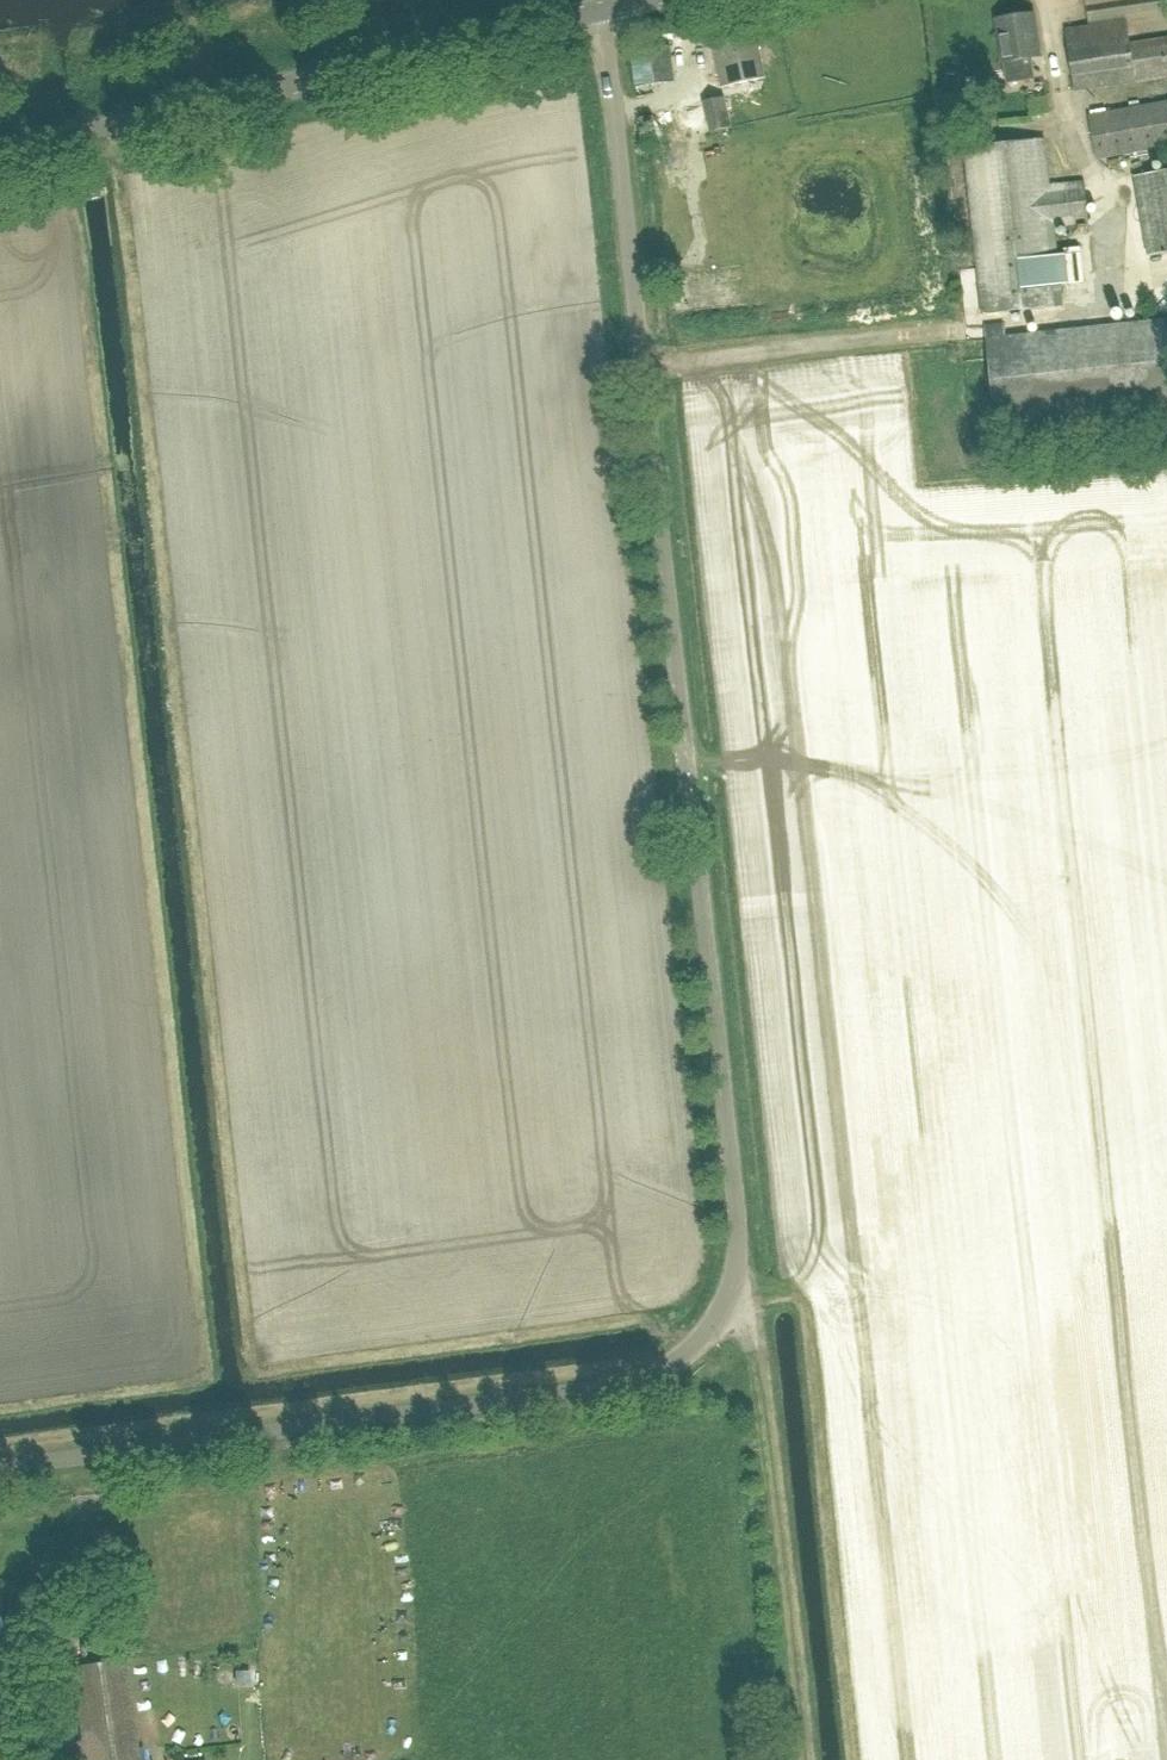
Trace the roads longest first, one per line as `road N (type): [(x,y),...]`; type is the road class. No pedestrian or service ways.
road 1 (unclassified): [(0,1457),(692,1365),(717,1333),(732,1285),(735,1231),(603,10)]
road 2 (tertiary): [(0,157),(603,10)]

